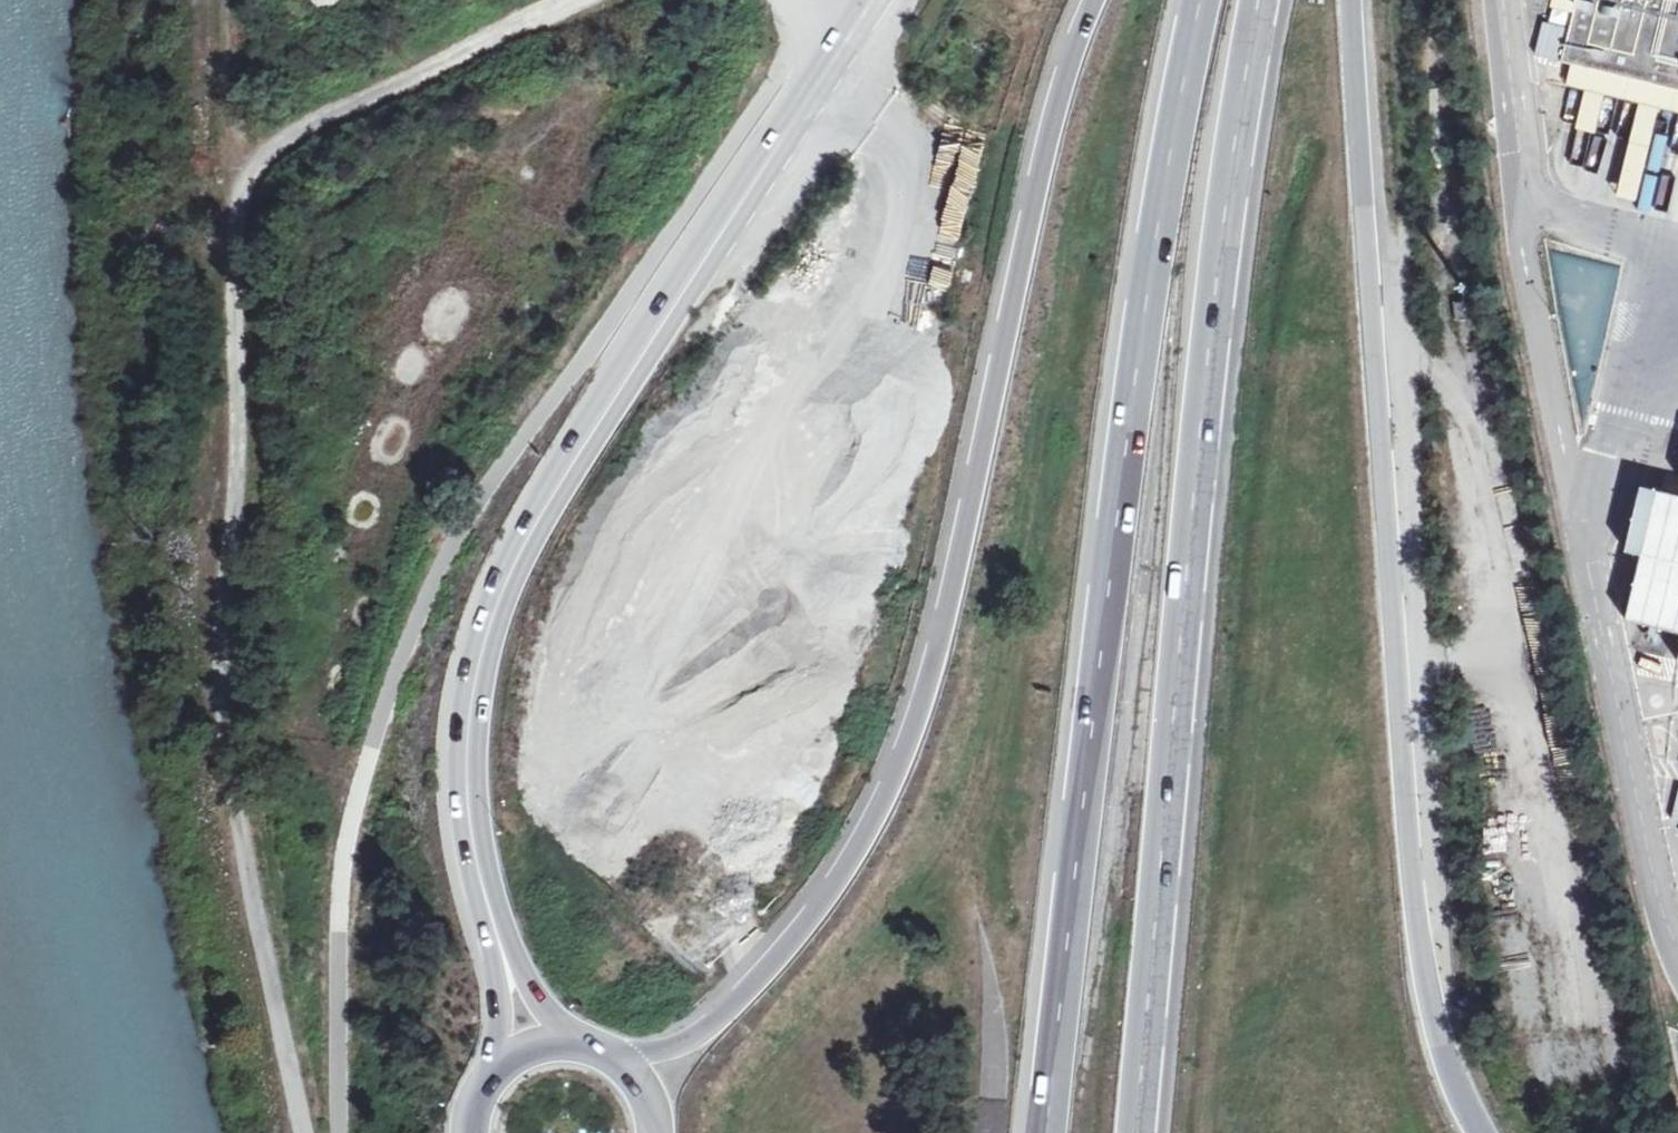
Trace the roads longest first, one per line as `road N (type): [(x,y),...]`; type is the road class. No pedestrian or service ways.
road 1 (motorway): [(1093,0),(1045,150),(930,680),(889,795),(827,900),(736,1006),(691,1039),(617,1058)]
road 2 (unclassified): [(872,0),(533,528),(485,641),(467,745),(473,840),(531,1047)]
road 3 (motorway): [(1481,1132),(1446,1052),(1421,938),(1351,0)]
road 4 (motorway): [(1201,0),(1144,311),(1045,1132)]
road 5 (motorway): [(1138,1132),(1209,351),(1261,0)]
road 6 (track): [(301,1132),(245,871),(232,765),(222,612),(239,477),(237,163)]
road 7 (track): [(237,163),(237,0)]

